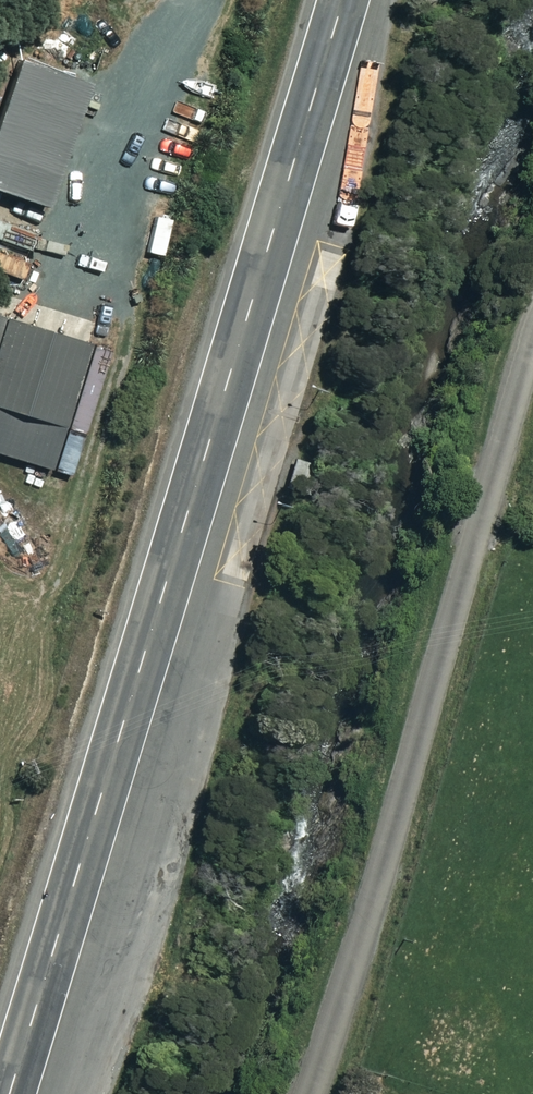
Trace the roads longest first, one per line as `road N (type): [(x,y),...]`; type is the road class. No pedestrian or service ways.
road 1 (trunk): [(301,0),(0,992)]
road 2 (unclassified): [(315,1093),(532,361)]

